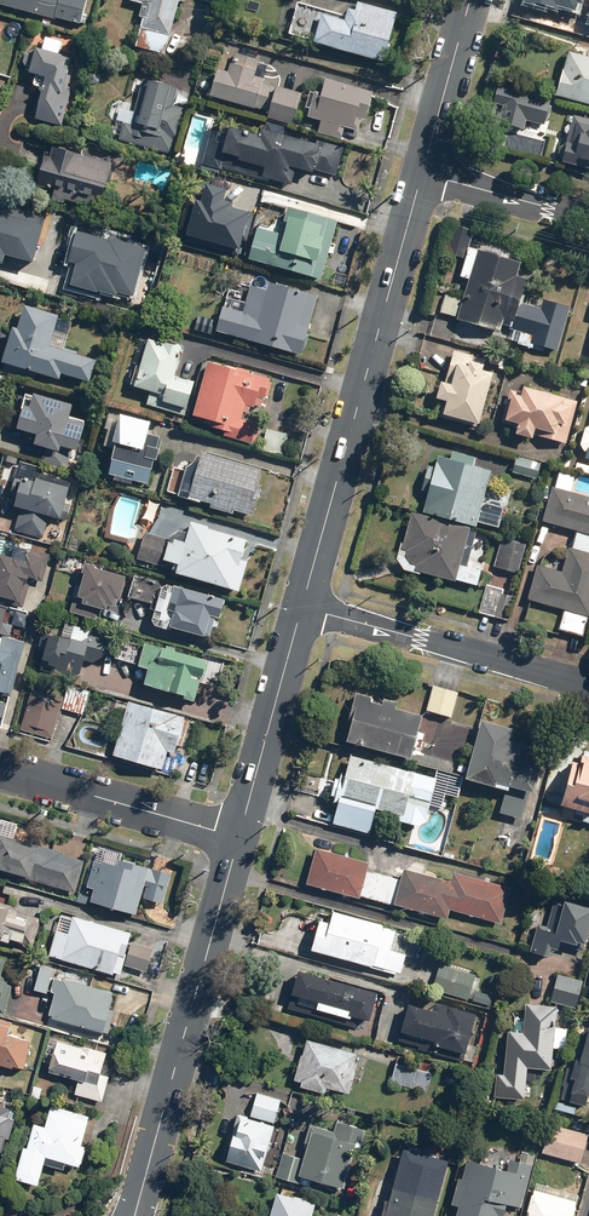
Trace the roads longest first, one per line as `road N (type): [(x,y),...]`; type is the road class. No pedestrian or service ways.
road 1 (secondary): [(302,607),(421,173)]
road 2 (secondary): [(134,1215),(239,838)]
road 3 (residential): [(588,685),(302,607)]
road 4 (residential): [(239,838),(0,770)]
road 5 (secondary): [(239,838),(302,607)]
road 6 (secondary): [(421,173),(469,0)]
road 7 (residential): [(421,173),(588,218)]

